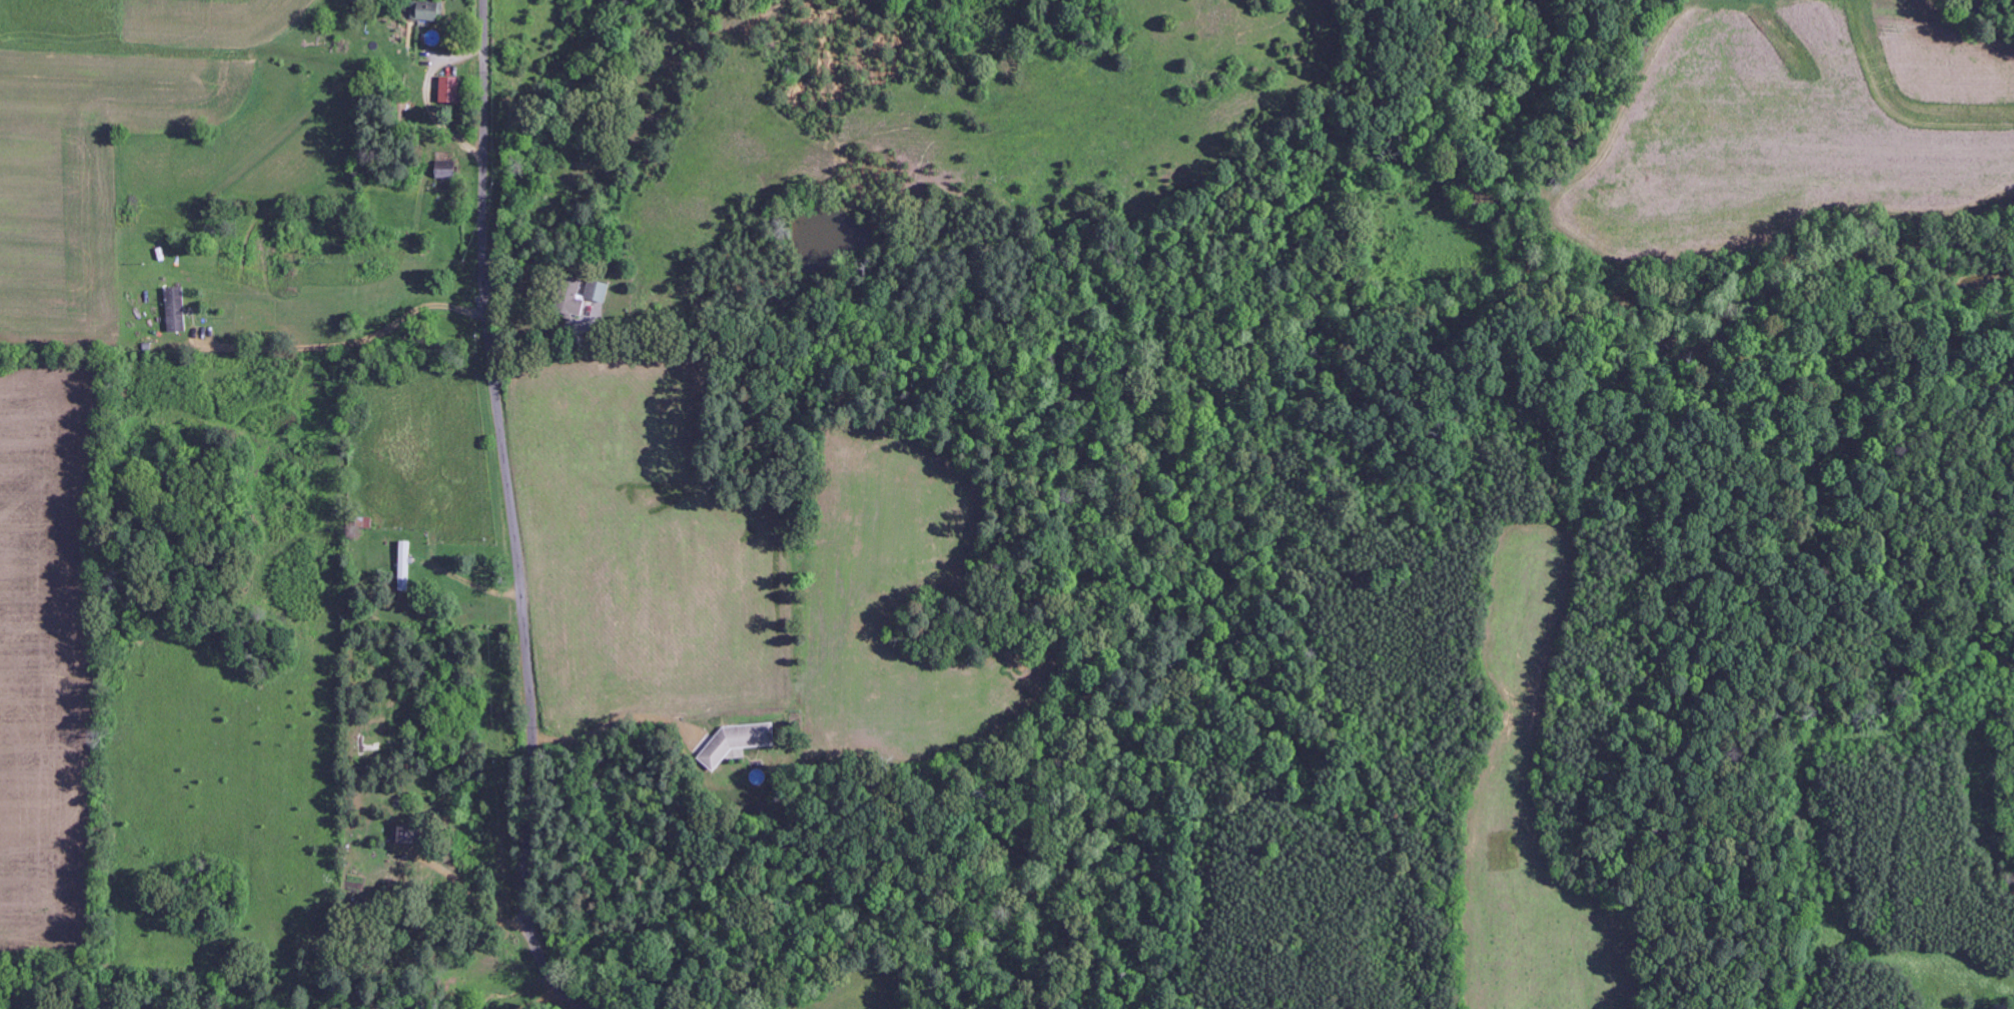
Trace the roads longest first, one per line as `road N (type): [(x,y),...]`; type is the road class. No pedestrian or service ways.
road 1 (residential): [(580,1008),(542,962),(524,902),(531,716),(488,336),(484,0)]

